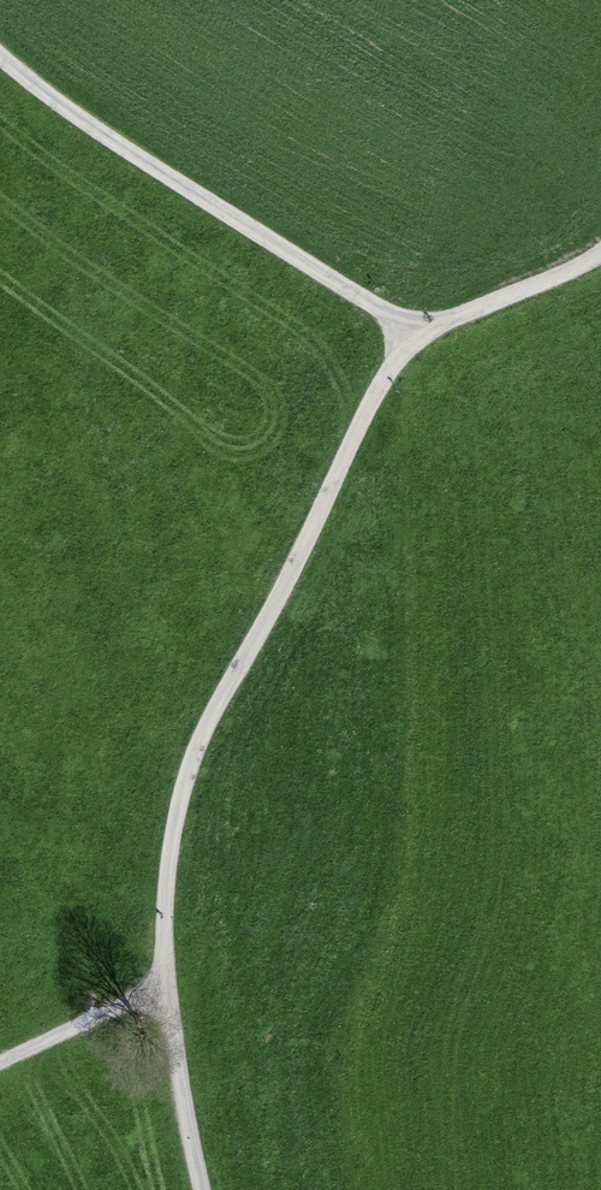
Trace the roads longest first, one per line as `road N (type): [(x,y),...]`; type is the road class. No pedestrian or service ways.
road 1 (track): [(409,340),(383,365),(176,799),(161,901),(166,980),(180,1117),(200,1189)]
road 2 (track): [(0,65),(48,105),(409,340)]
road 3 (track): [(600,244),(530,288),(409,340)]
road 4 (track): [(0,1064),(166,980)]

